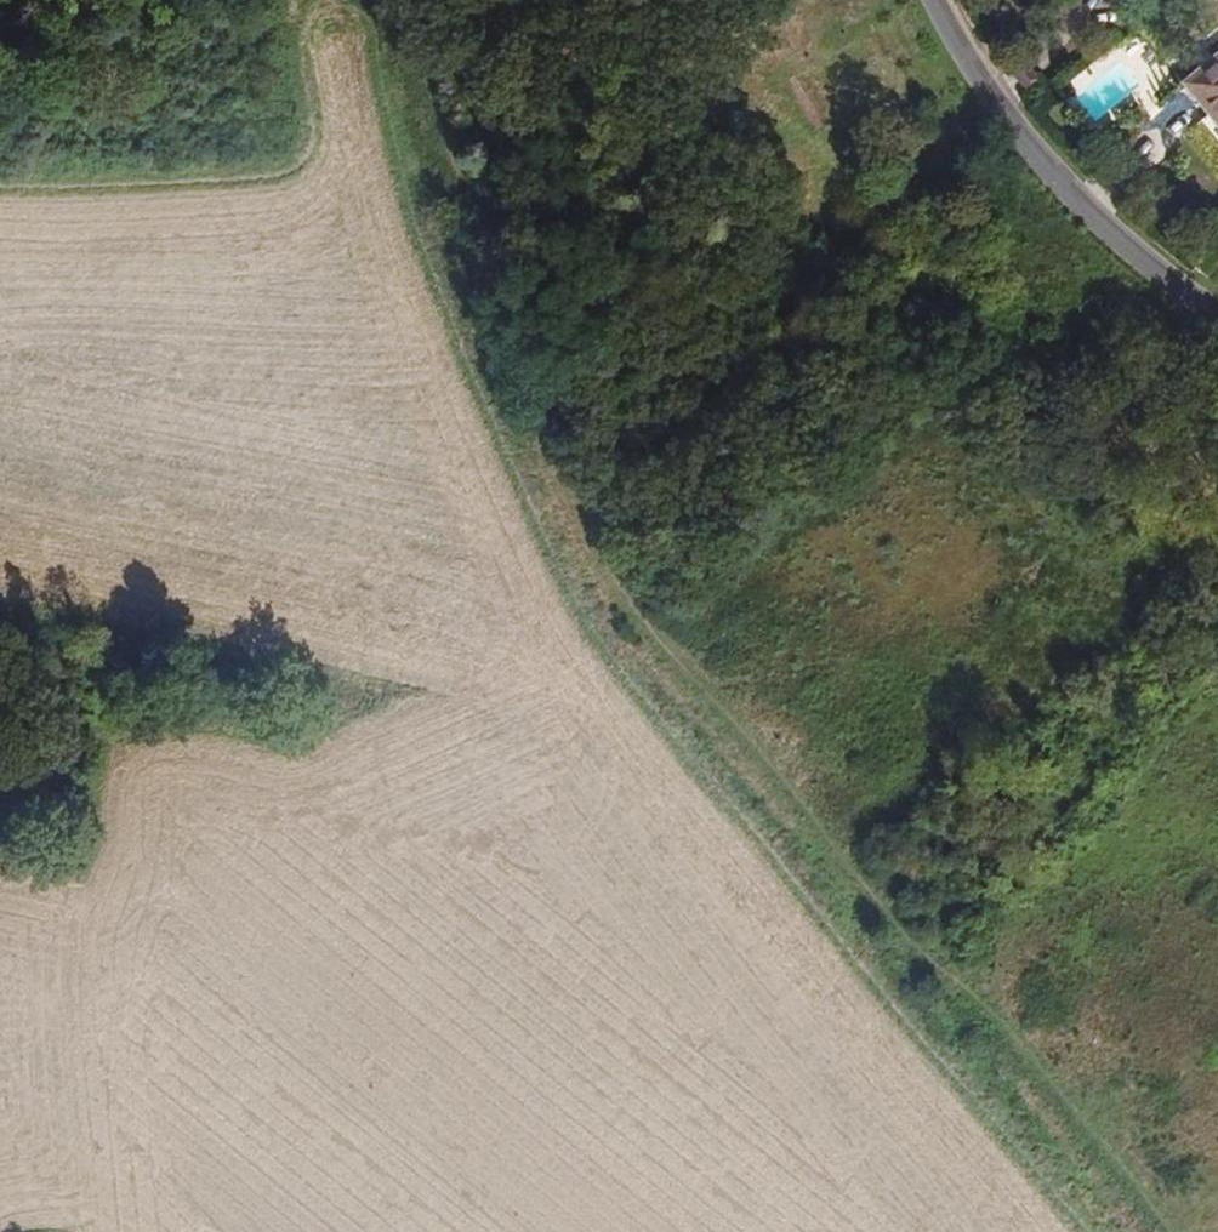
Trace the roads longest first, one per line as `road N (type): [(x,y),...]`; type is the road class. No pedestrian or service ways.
road 1 (track): [(1171,1231),(625,574),(557,427),(396,0)]
road 2 (tertiary): [(1217,320),(1109,241),(998,134),(924,0)]

